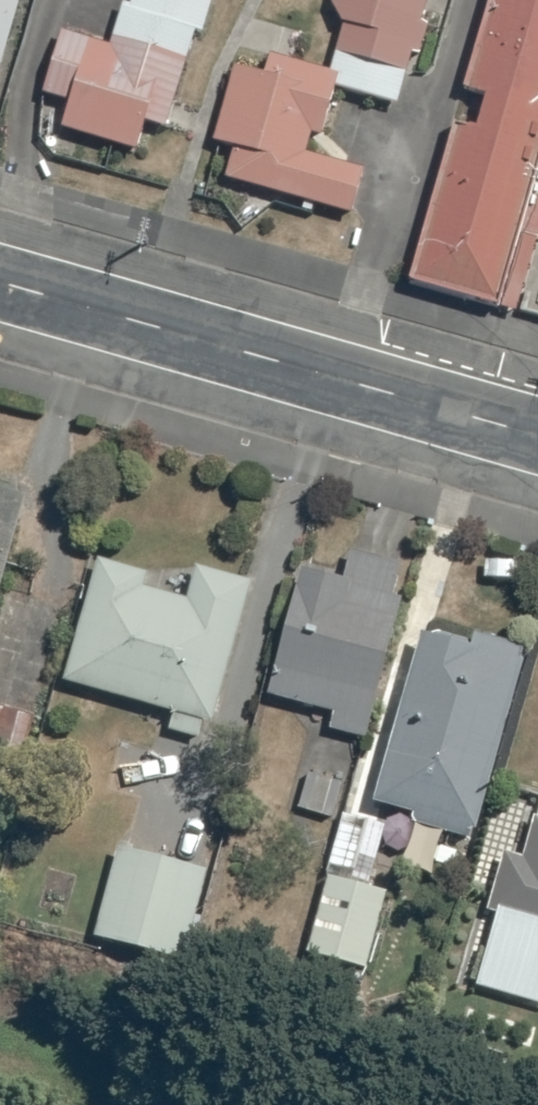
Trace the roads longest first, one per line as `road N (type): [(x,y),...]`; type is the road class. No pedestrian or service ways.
road 1 (unclassified): [(537,434),(0,281)]

